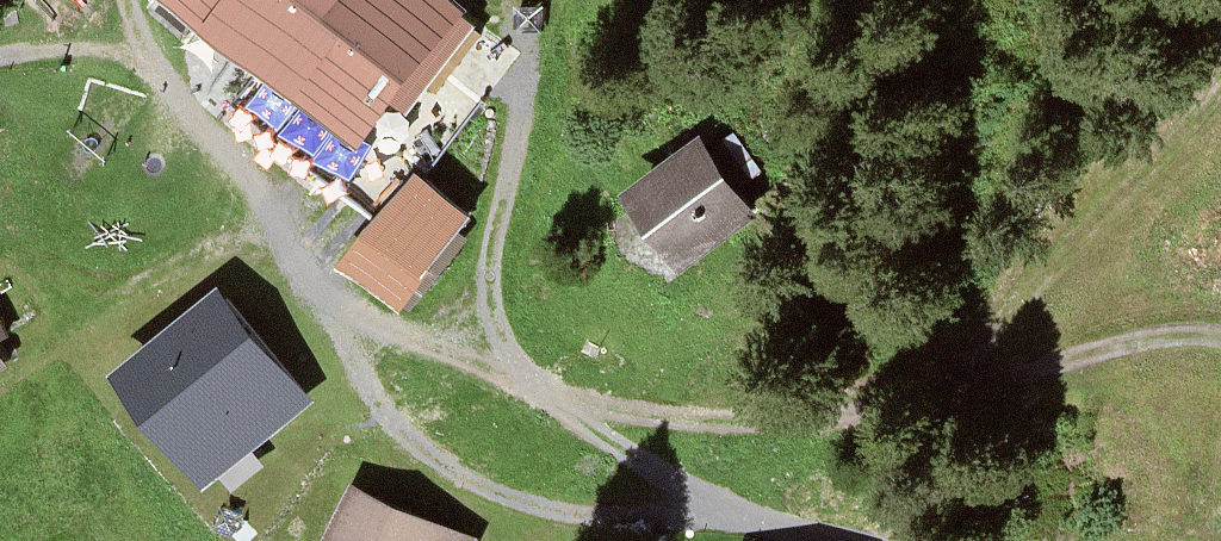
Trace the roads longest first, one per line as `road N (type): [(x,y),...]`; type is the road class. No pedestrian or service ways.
road 1 (track): [(836,540),(741,519),(627,522),(540,508),(428,462),(370,391),(280,228),(150,65)]
road 2 (track): [(741,519),(667,481),(494,344),(481,289),(532,17)]

